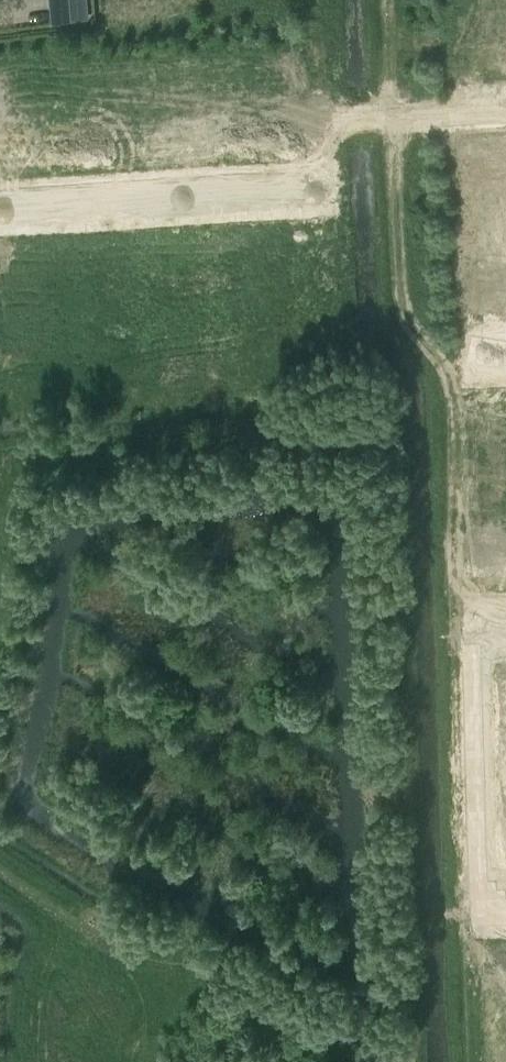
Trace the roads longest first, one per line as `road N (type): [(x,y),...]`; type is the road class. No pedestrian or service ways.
road 1 (residential): [(505,107),(335,116),(335,189),(0,211)]

